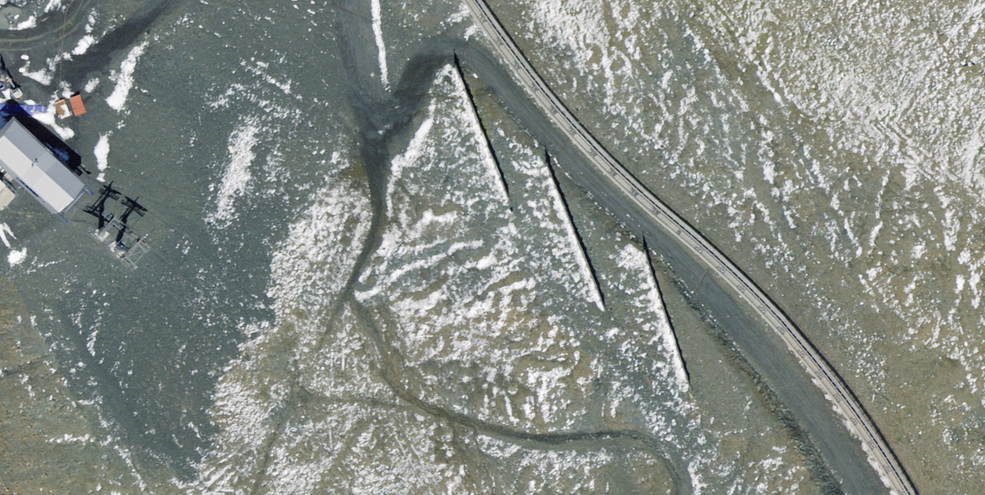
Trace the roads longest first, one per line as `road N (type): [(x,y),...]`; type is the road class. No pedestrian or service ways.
road 1 (track): [(362,96),(398,109),(412,101),(432,53),(470,53),(733,316),(864,494)]
road 2 (track): [(362,96),(381,205),(355,302),(404,393),(518,437),(623,435),(655,443),(679,494)]
road 3 (track): [(22,35),(38,61),(75,68),(159,0)]

